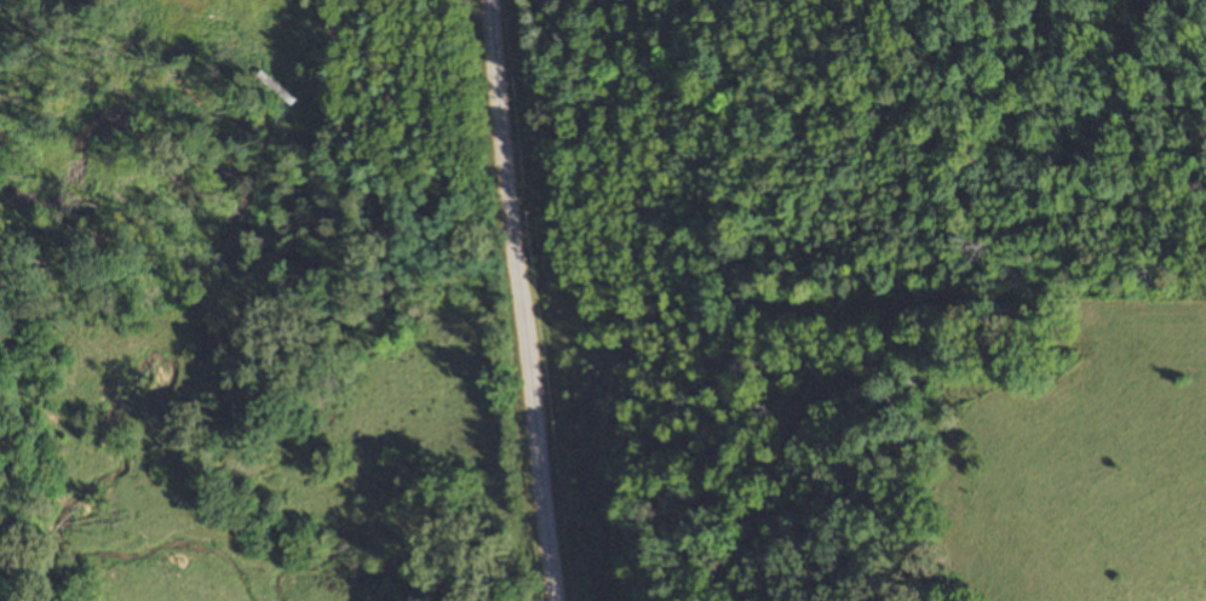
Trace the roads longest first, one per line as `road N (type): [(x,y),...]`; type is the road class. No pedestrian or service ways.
road 1 (residential): [(563,600),(497,0)]

